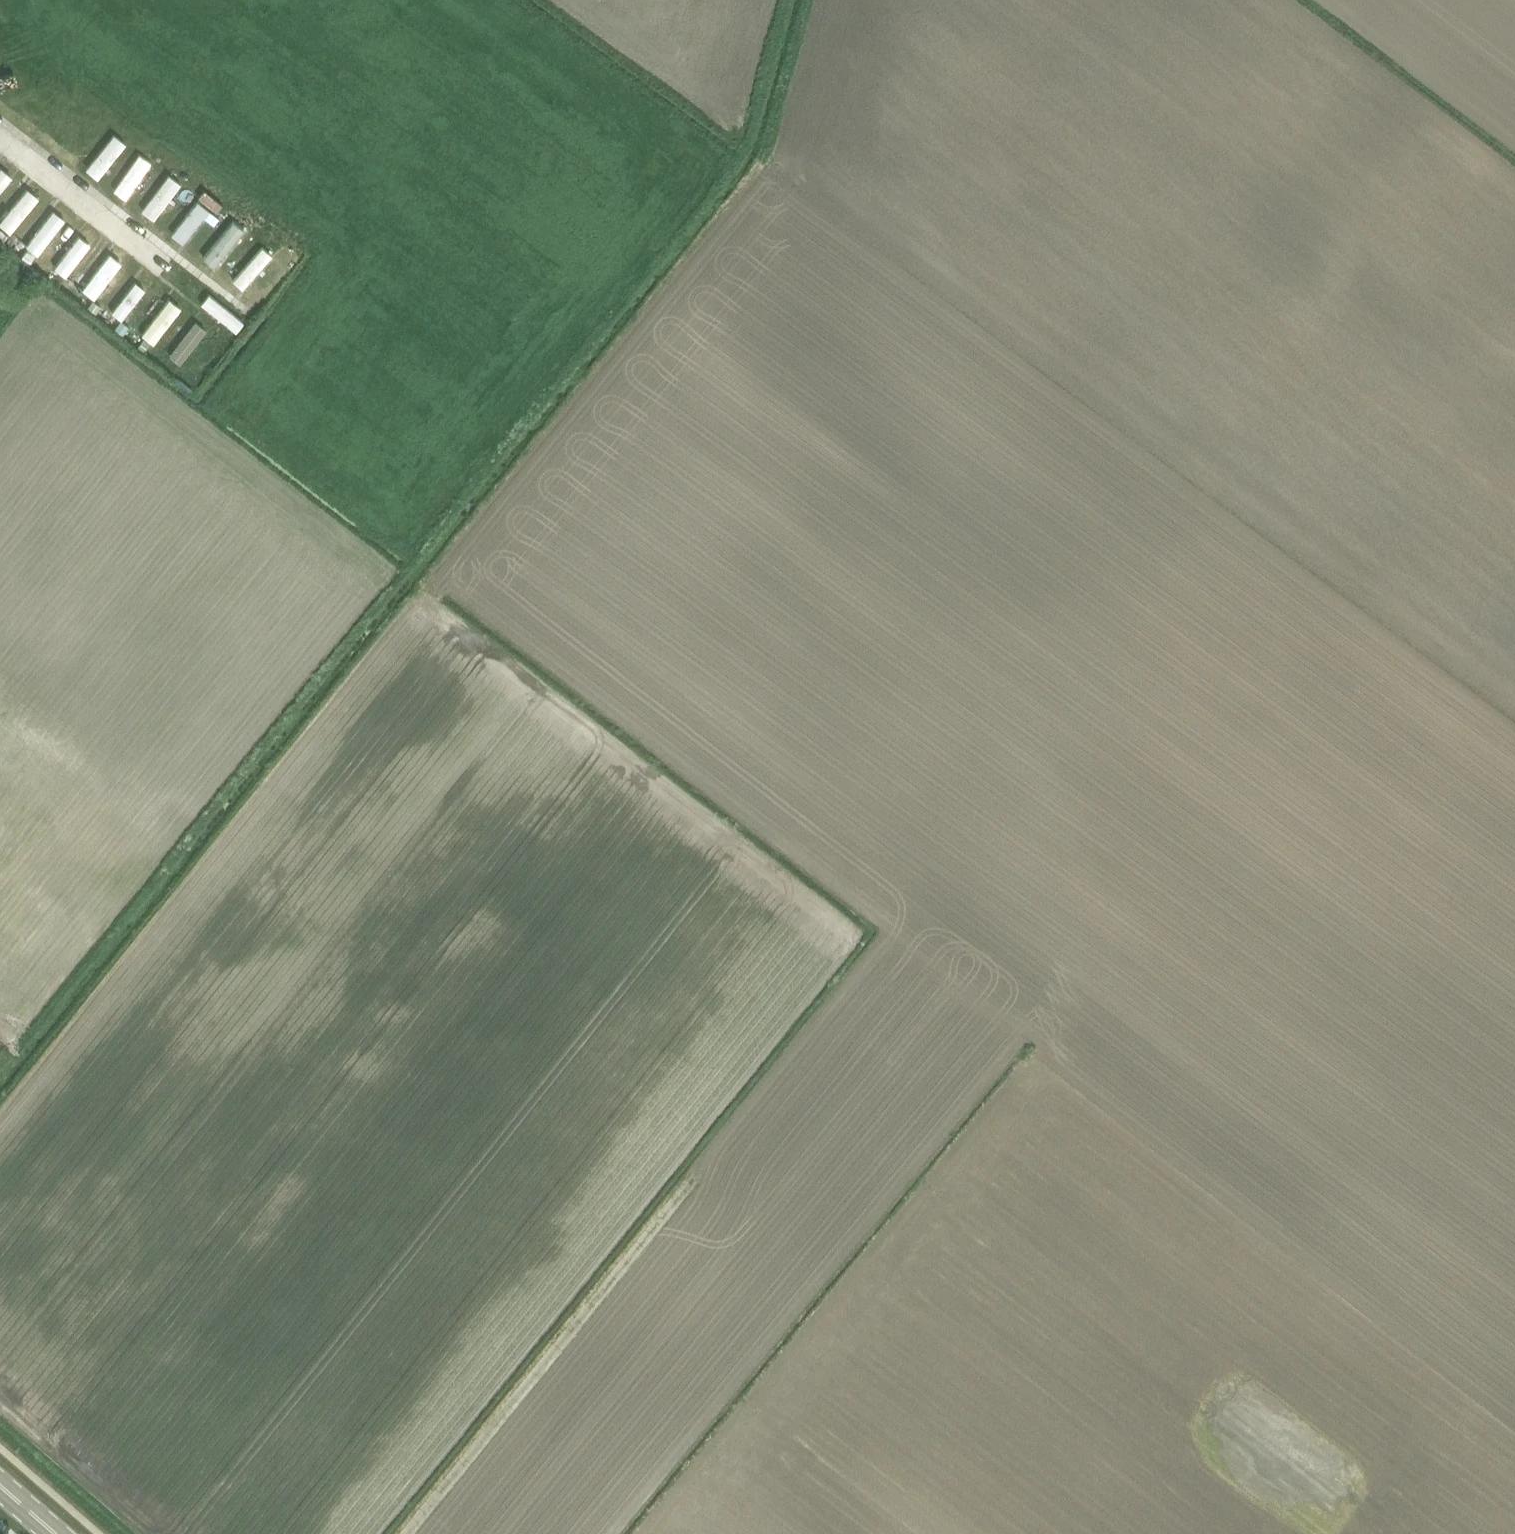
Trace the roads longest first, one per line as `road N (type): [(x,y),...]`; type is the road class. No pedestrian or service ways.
road 1 (track): [(690,1191),(402,1533)]

